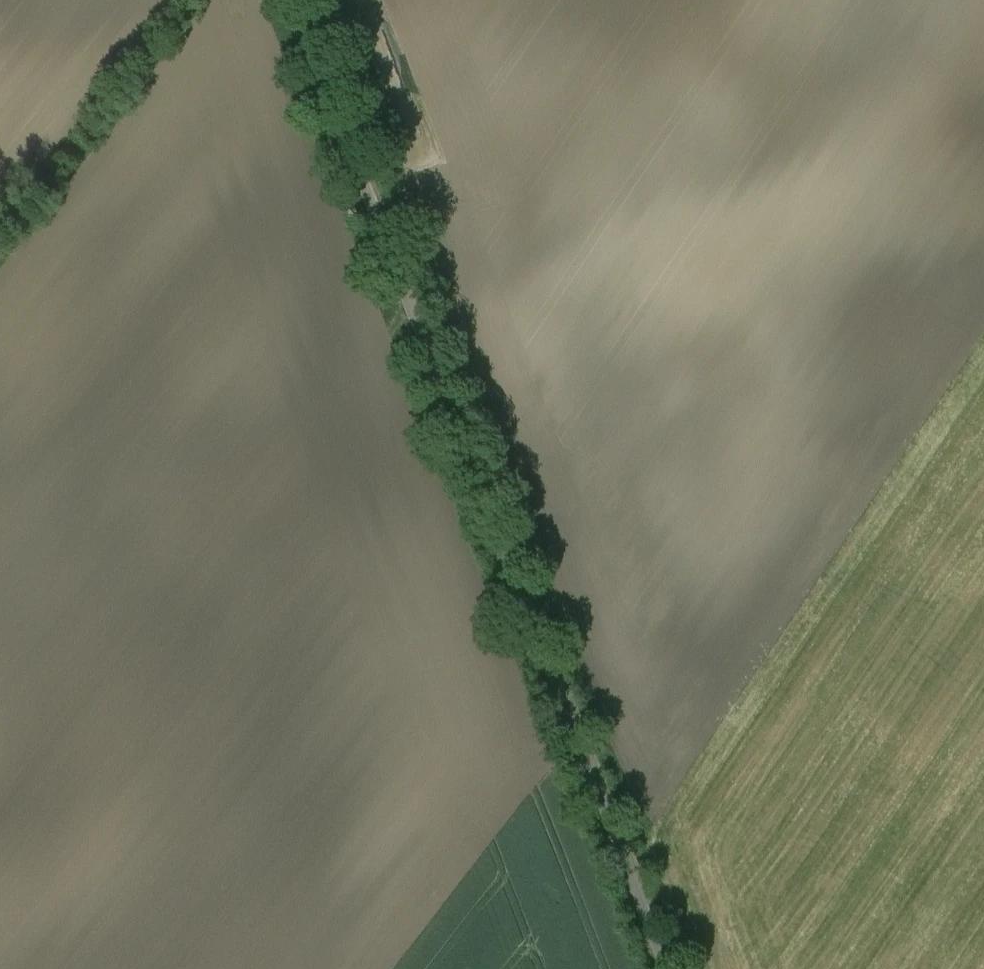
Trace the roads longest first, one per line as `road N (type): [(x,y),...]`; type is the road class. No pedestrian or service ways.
road 1 (unclassified): [(304,0),(676,968)]

